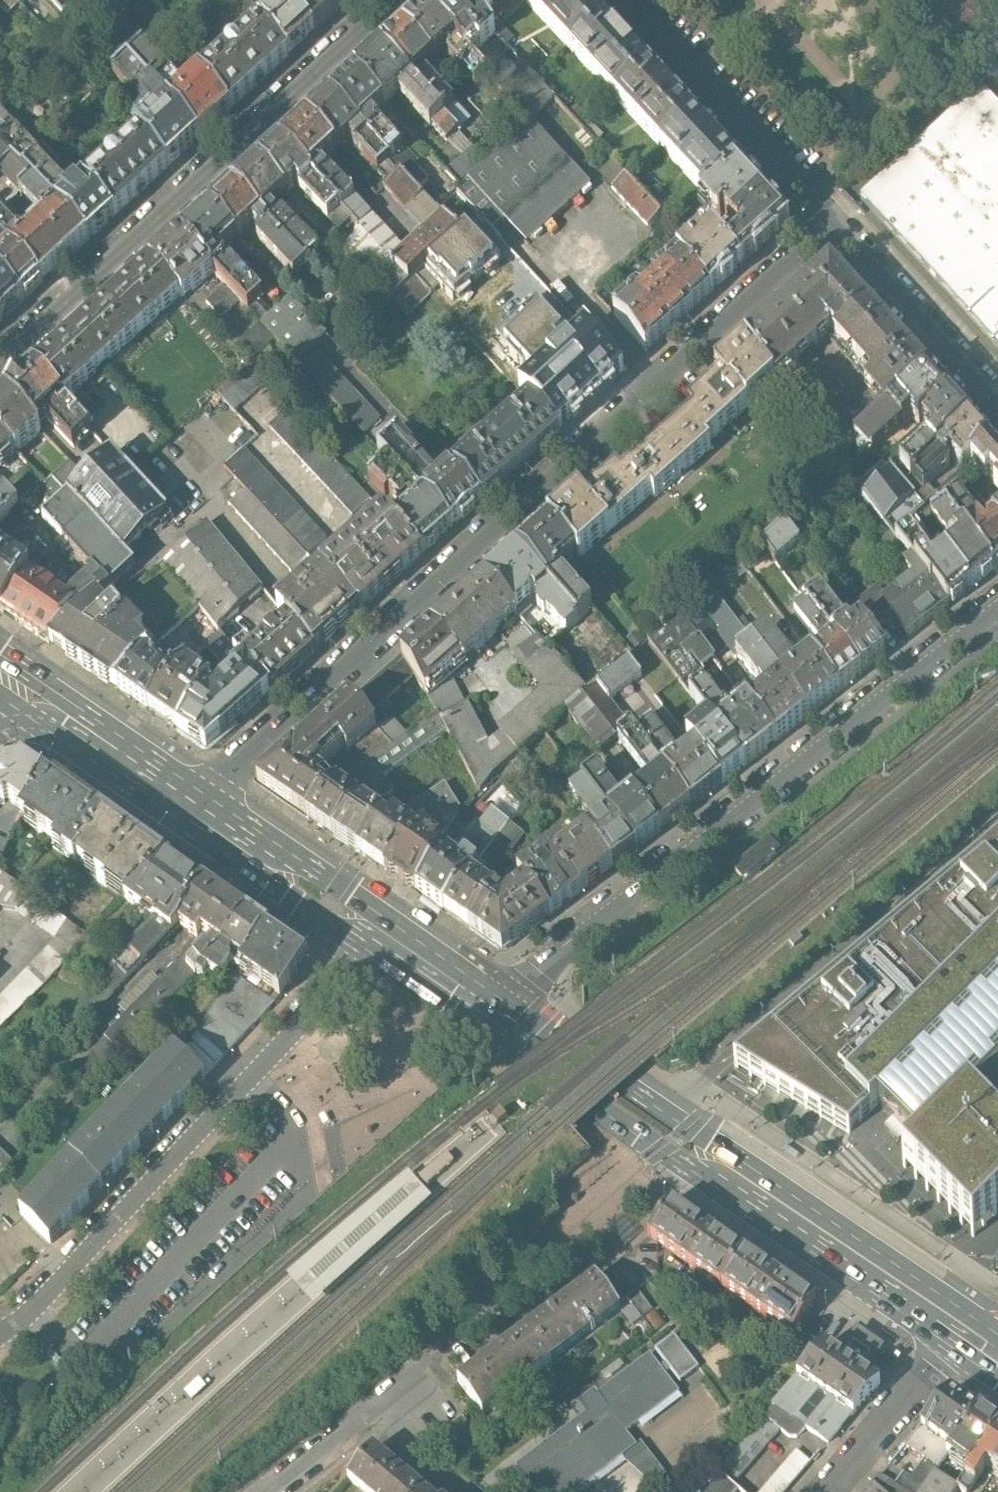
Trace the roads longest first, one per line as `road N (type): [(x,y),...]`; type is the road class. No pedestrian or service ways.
road 1 (residential): [(192,806),(830,223)]
road 2 (residential): [(499,1011),(997,607)]
road 3 (residential): [(401,0),(0,374)]
road 4 (residential): [(32,1302),(249,1084),(379,931)]
road 5 (residential): [(260,1491),(575,1240)]
road 6 (primary): [(701,1149),(964,1324)]
road 7 (residential): [(830,223),(632,0)]
road 8 (primary): [(499,1011),(509,1044),(660,1150),(701,1149)]
road 9 (primary): [(701,1149),(693,1123),(537,1014),(499,1011)]
road 10 (residential): [(997,404),(830,223)]
road 11 (primary): [(192,806),(379,931)]
road 12 (residential): [(826,1491),(964,1324)]
road 13 (primary): [(50,710),(192,806)]
road 14 (primary): [(379,931),(499,1011)]

